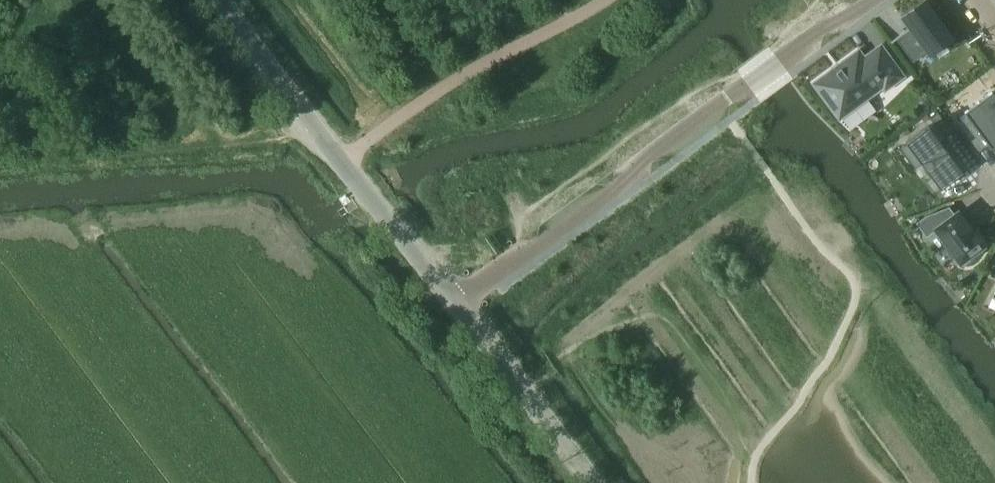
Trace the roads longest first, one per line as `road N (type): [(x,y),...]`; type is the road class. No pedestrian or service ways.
road 1 (residential): [(457,305),(869,0)]
road 2 (unclassified): [(605,0),(455,79),(339,162)]
road 3 (tertiary): [(598,482),(457,305)]
road 4 (tertiary): [(339,162),(218,0)]
road 5 (tertiary): [(457,305),(339,162)]

